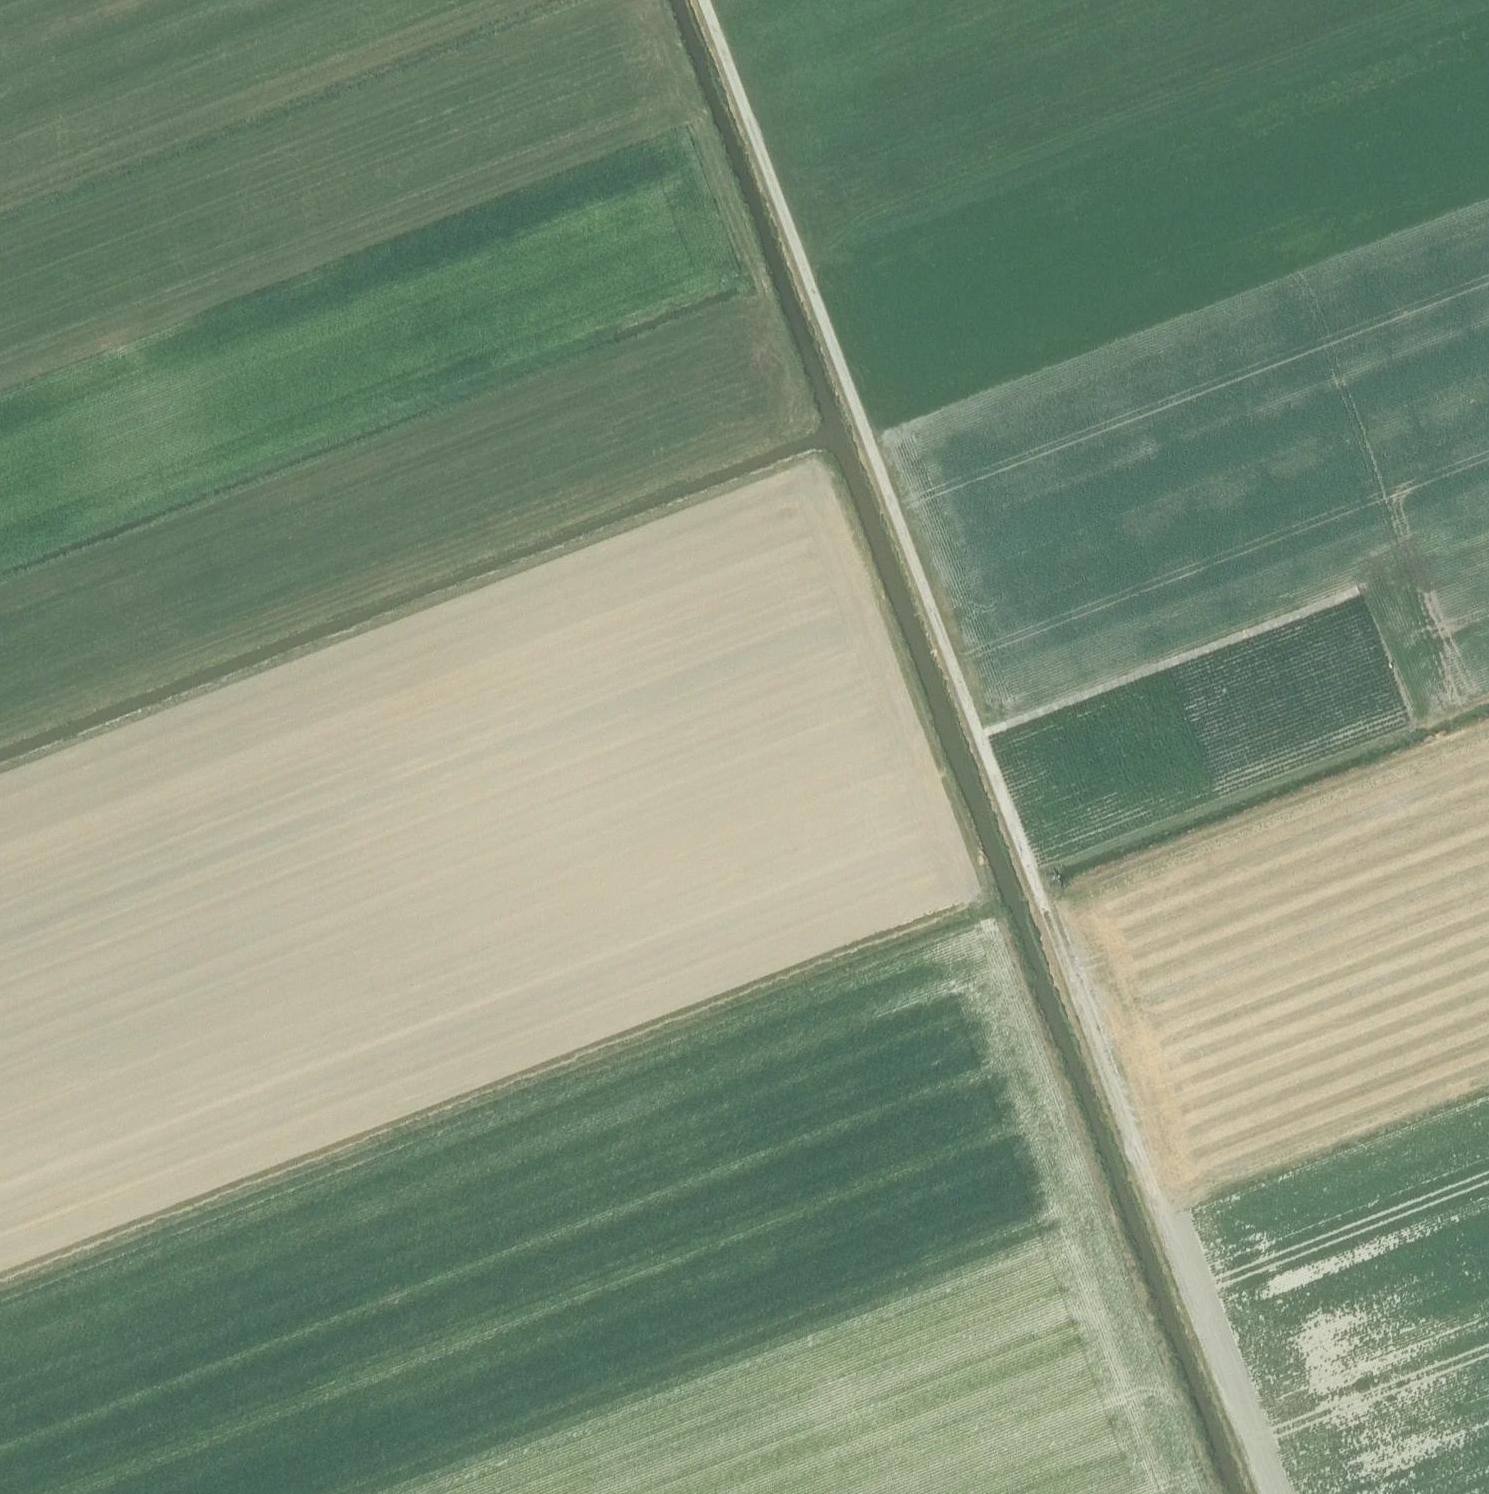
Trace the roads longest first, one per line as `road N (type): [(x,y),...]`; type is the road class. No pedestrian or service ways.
road 1 (track): [(705,0),(1046,912)]

